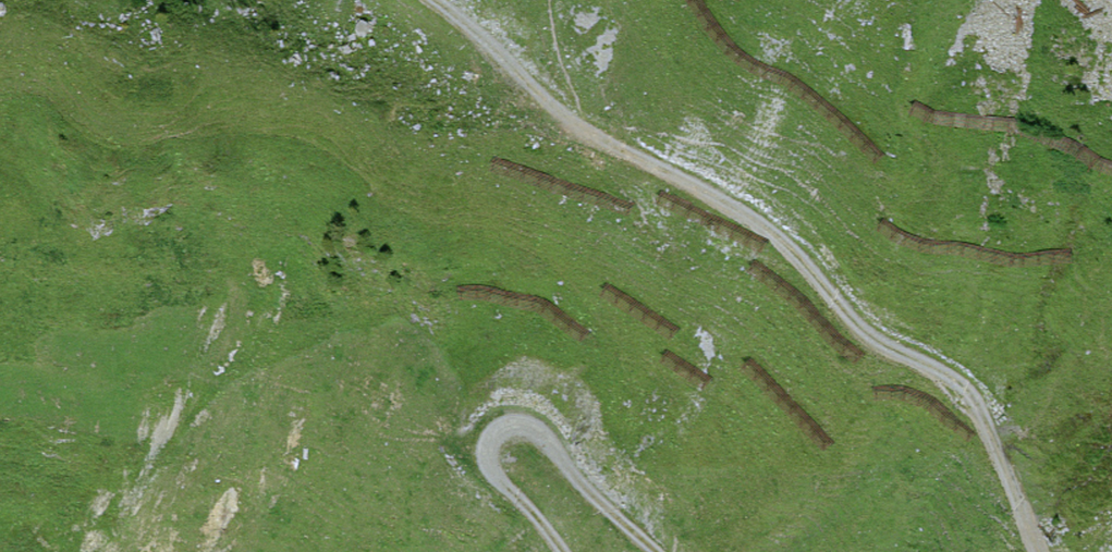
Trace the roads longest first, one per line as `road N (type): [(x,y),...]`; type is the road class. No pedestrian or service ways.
road 1 (track): [(438,0),(570,121),(775,236),(869,335),(957,384),(985,413),(1041,551)]
road 2 (track): [(658,551),(534,433),(499,434),(489,460),(496,475),(563,551)]

